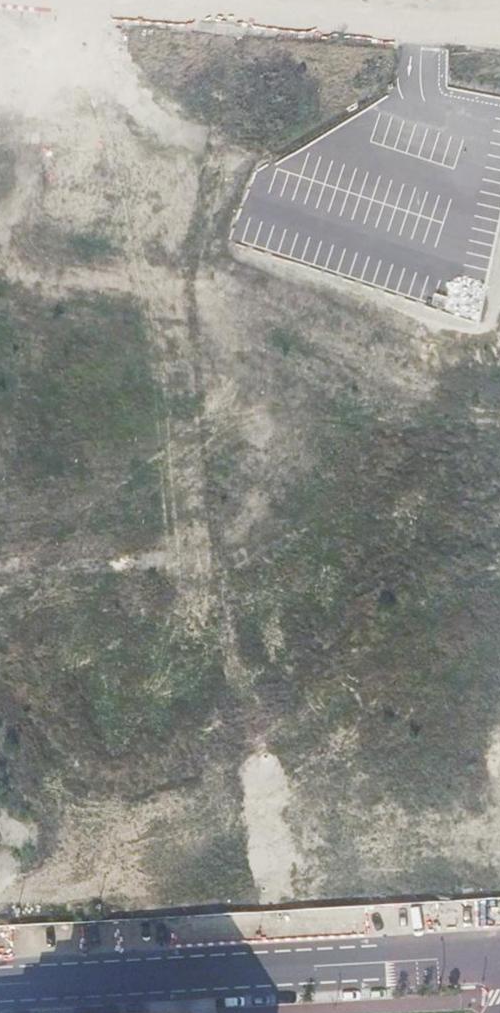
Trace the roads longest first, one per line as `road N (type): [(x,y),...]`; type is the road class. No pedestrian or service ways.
road 1 (residential): [(0,986),(499,960)]
road 2 (unknown): [(499,23),(210,0)]

